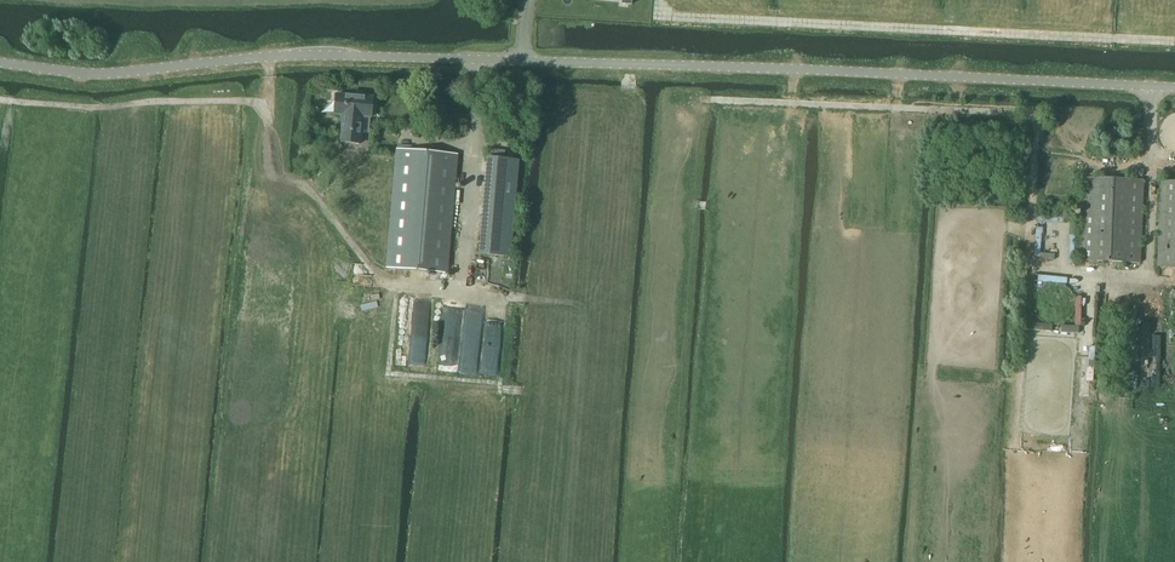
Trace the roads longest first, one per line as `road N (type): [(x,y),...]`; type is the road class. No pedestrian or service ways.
road 1 (unclassified): [(1174,87),(356,55),(109,73),(0,62)]

